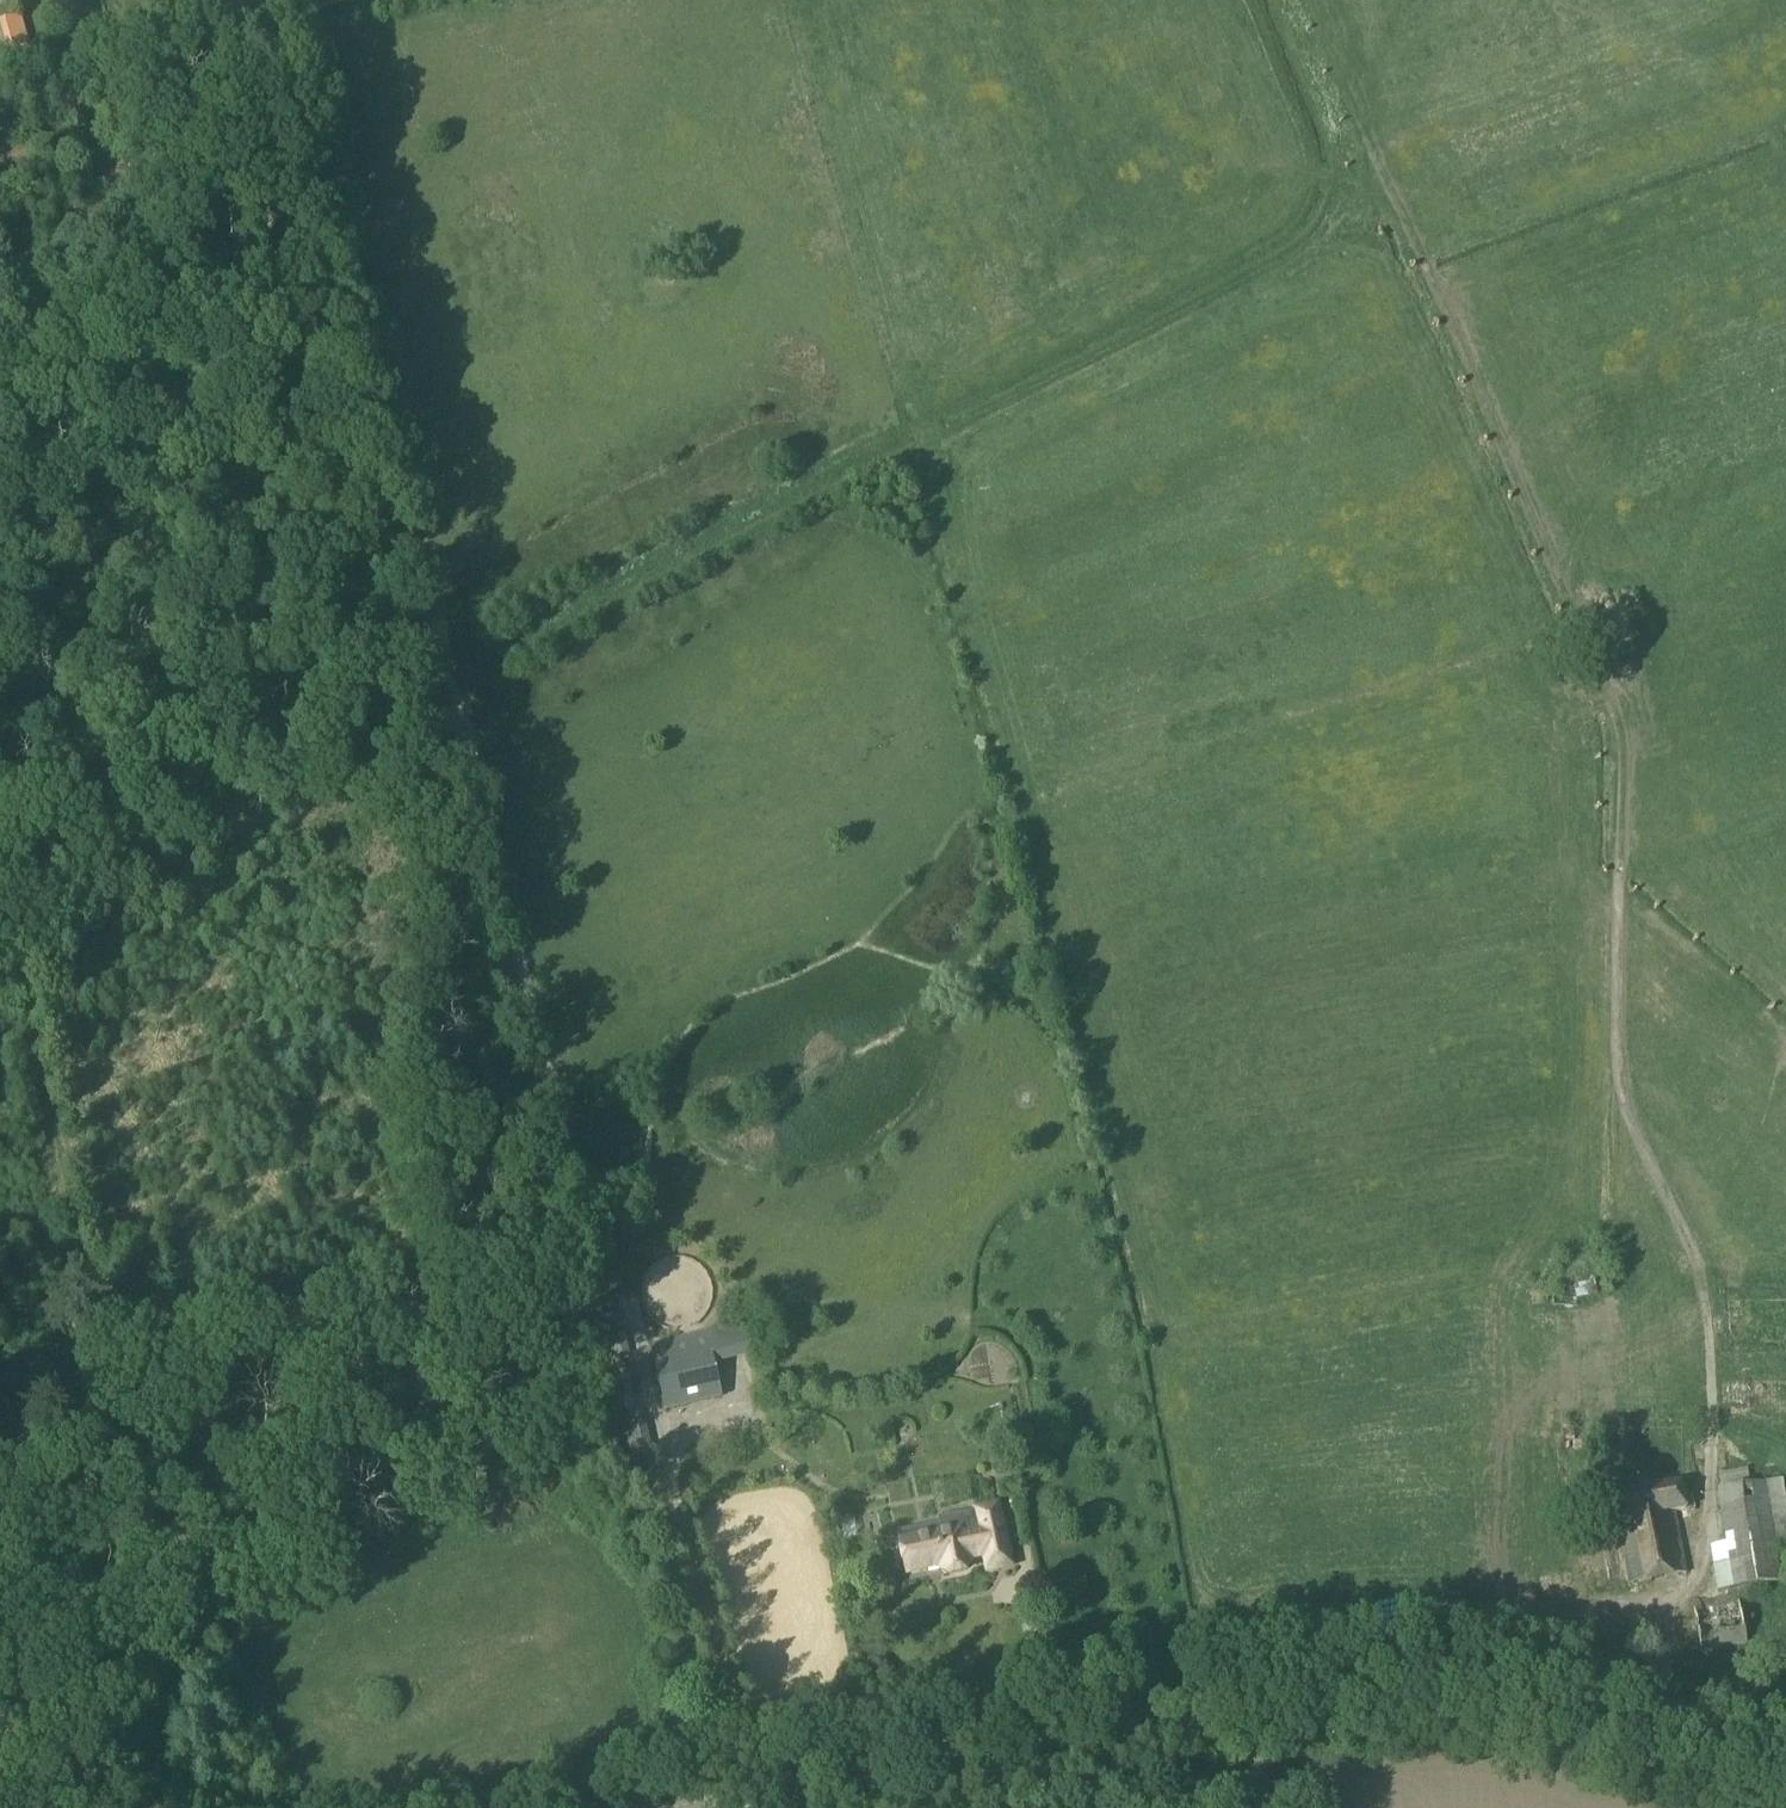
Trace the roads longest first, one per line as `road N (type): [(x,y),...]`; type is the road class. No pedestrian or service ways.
road 1 (unclassified): [(701,1807),(872,1765),(1364,1676),(1461,1680),(1785,1737)]

